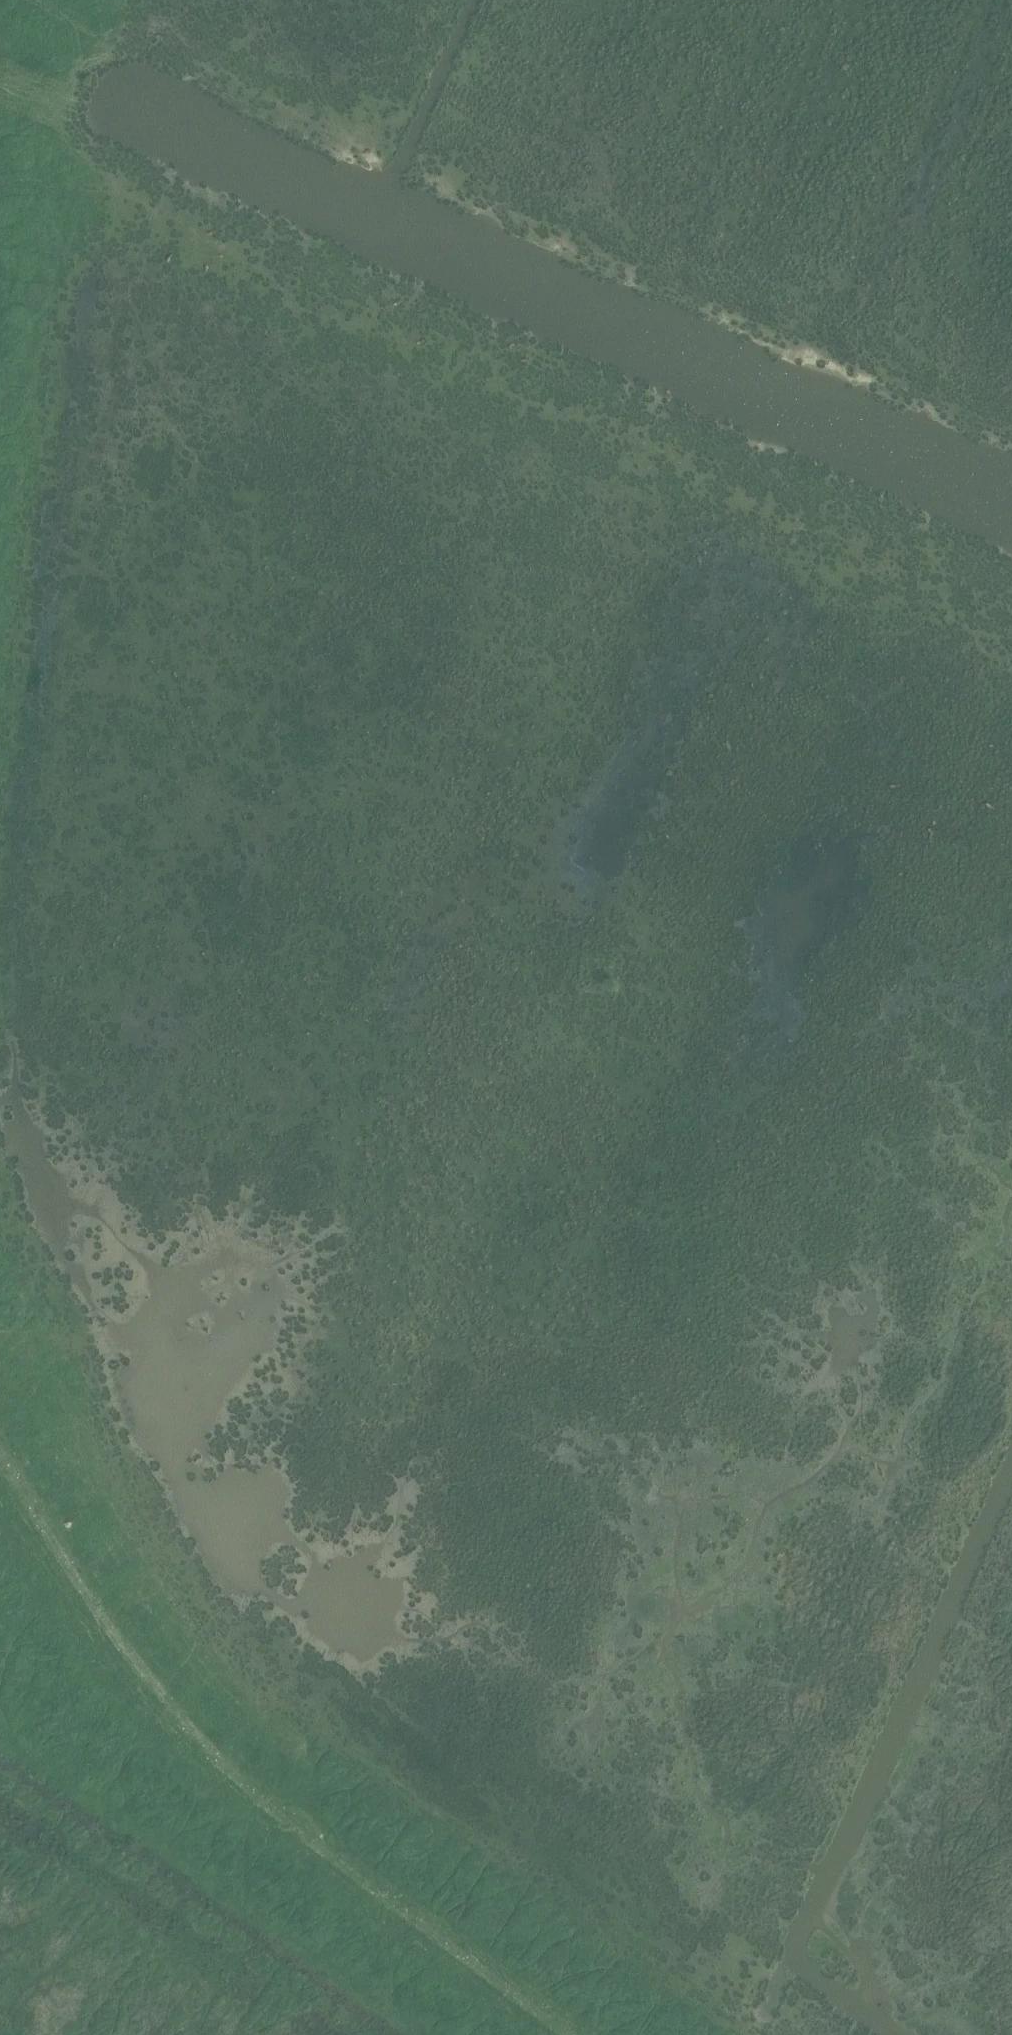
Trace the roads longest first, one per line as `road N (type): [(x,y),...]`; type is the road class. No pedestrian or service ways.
road 1 (track): [(0,1461),(104,1631),(180,1723),(338,1862),(573,2034)]

